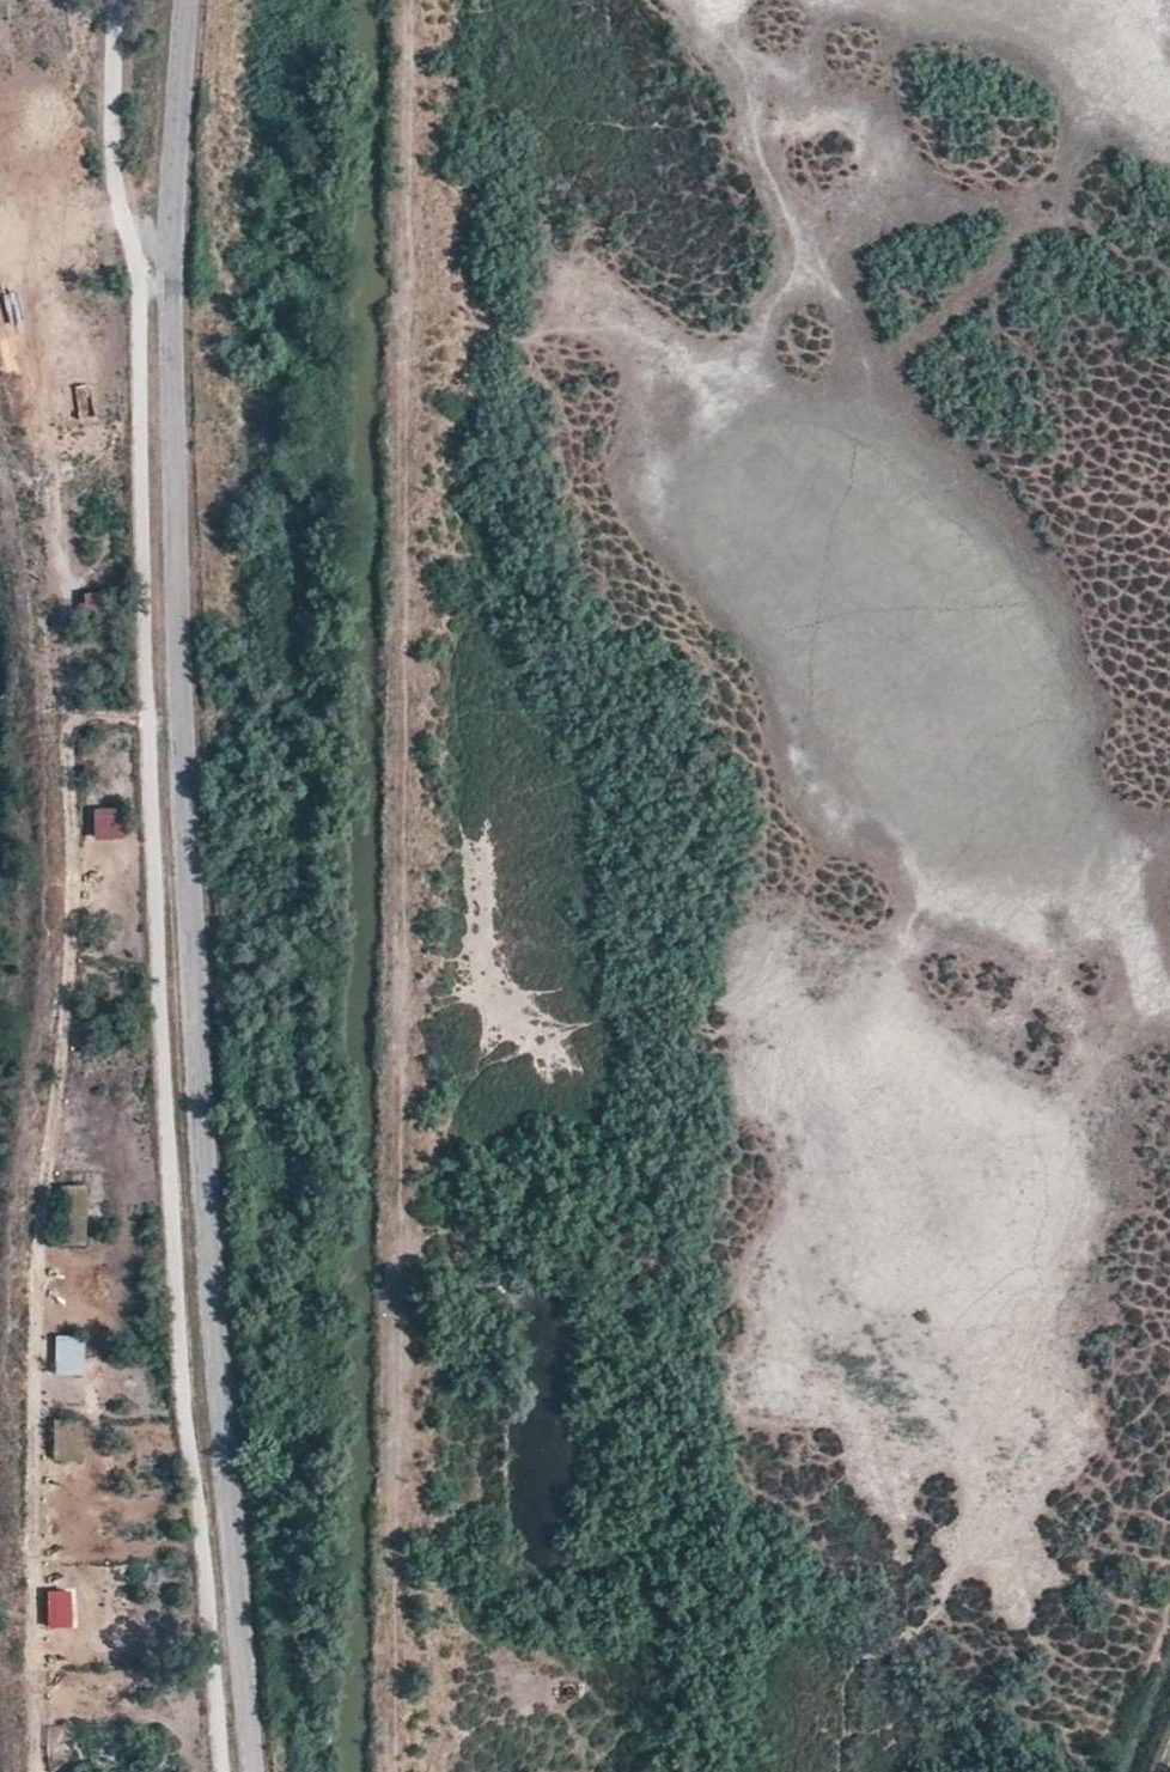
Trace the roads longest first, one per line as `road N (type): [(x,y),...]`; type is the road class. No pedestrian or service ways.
road 1 (unclassified): [(257,1771),(212,1209),(189,746),(175,227),(189,0)]

